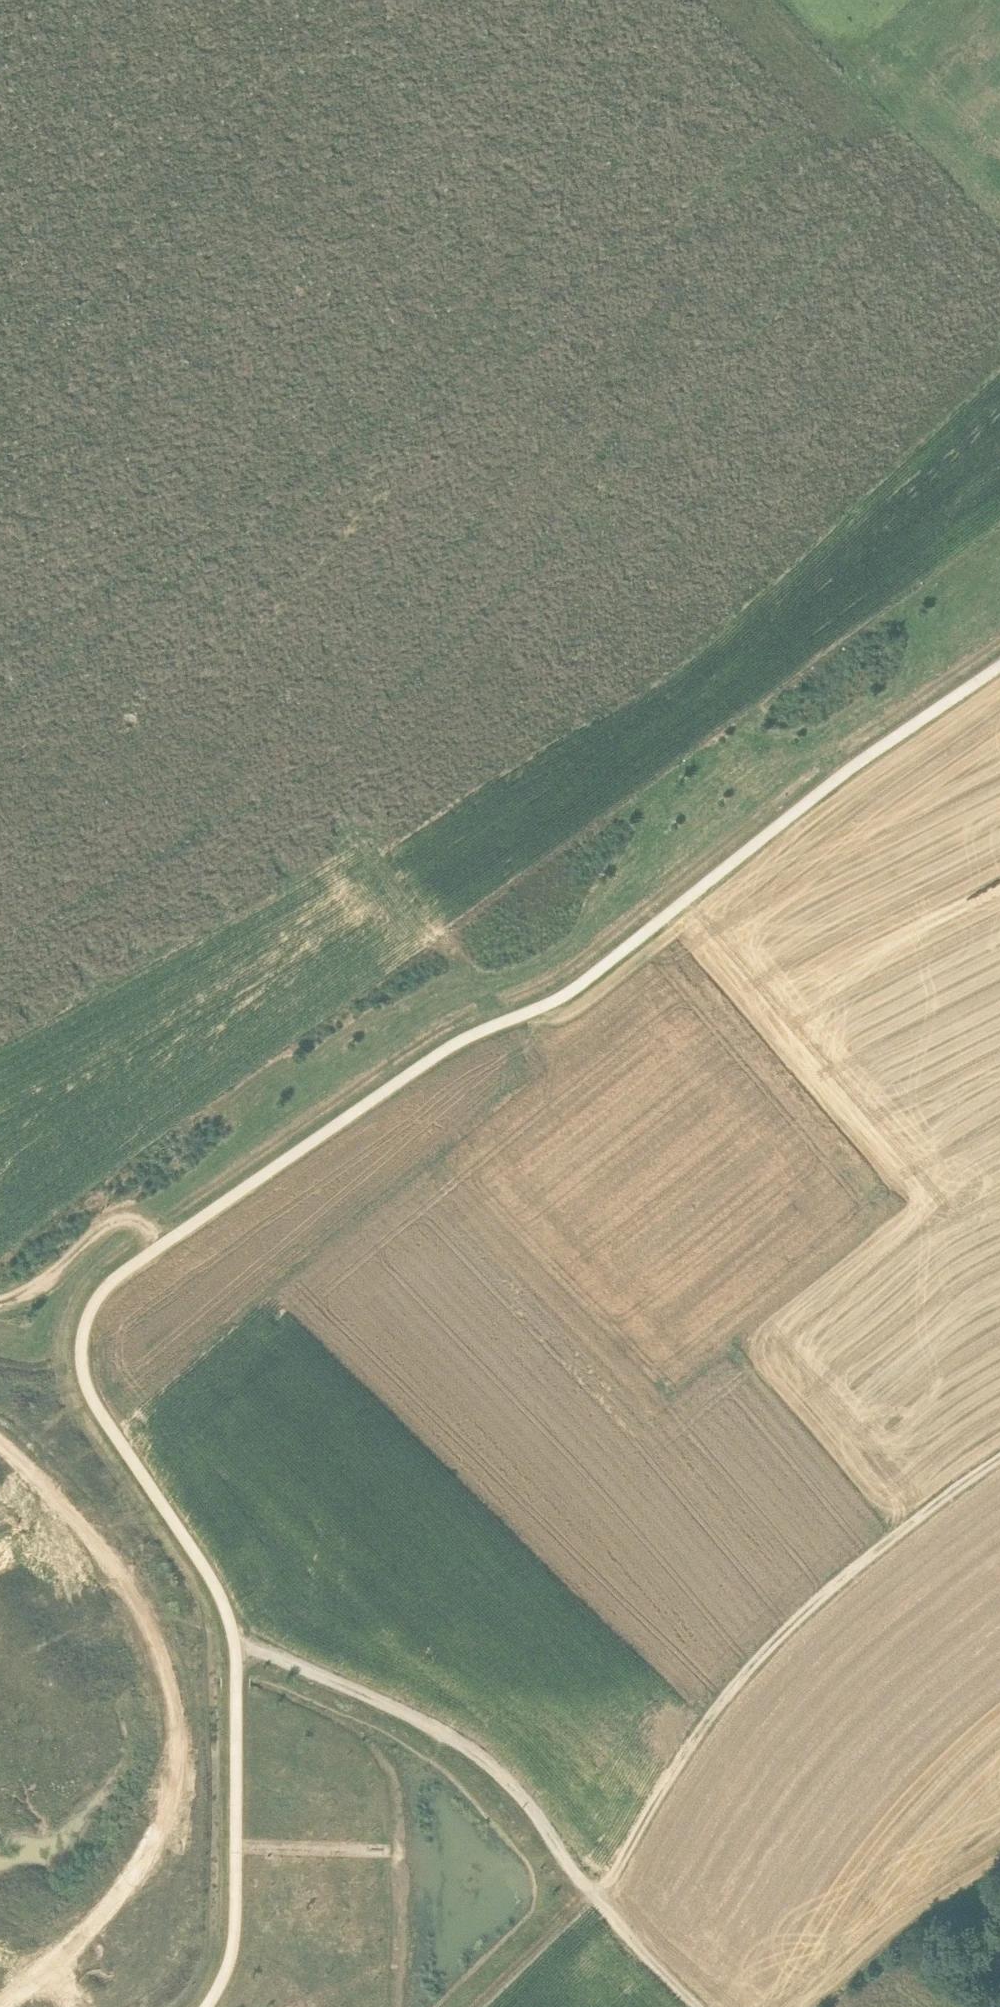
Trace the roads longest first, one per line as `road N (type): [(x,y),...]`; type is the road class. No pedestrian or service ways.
road 1 (track): [(0,1437),(162,1643),(176,1739),(174,1816),(139,1875),(30,1999)]
road 2 (track): [(999,1457),(812,1604),(698,1736),(595,1900)]
road 3 (track): [(231,1630),(469,1748),(595,1900)]
road 4 (track): [(156,1247),(135,1222),(107,1226),(52,1274),(0,1304)]
road 5 (track): [(481,2006),(595,1900)]
road 6 (track): [(595,1900),(697,2006)]

